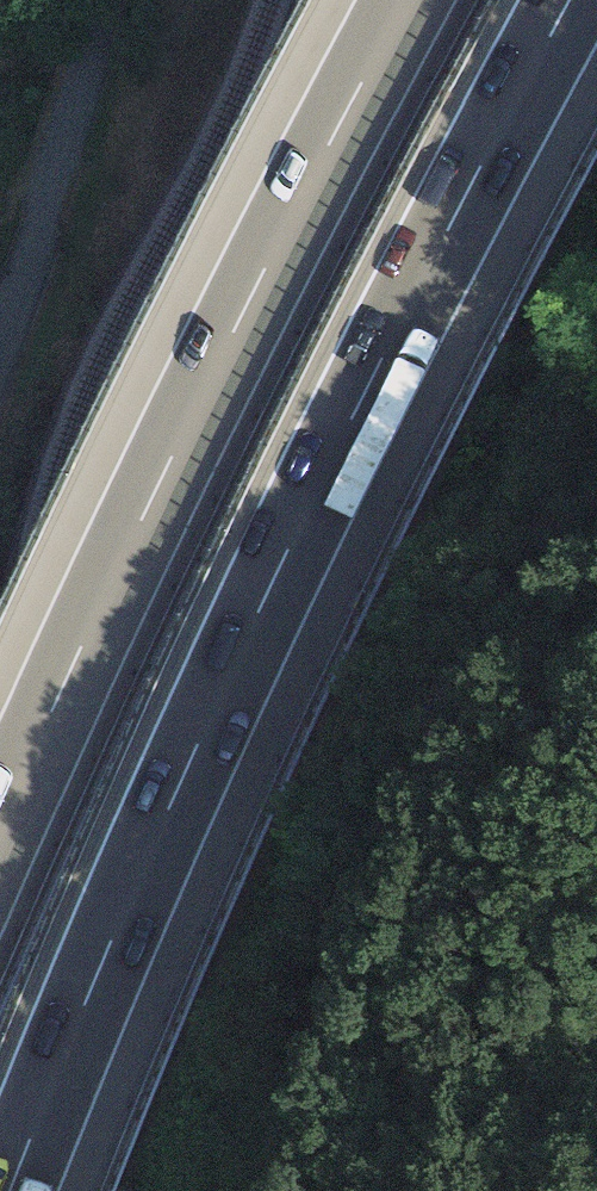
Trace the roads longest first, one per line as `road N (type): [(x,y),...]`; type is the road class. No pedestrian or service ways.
road 1 (motorway): [(11,1190),(190,765),(363,397),(568,0)]
road 2 (track): [(0,1028),(56,900),(242,591),(567,0)]
road 3 (motorway): [(408,0),(78,654),(0,832)]
road 4 (residential): [(0,346),(112,0)]

